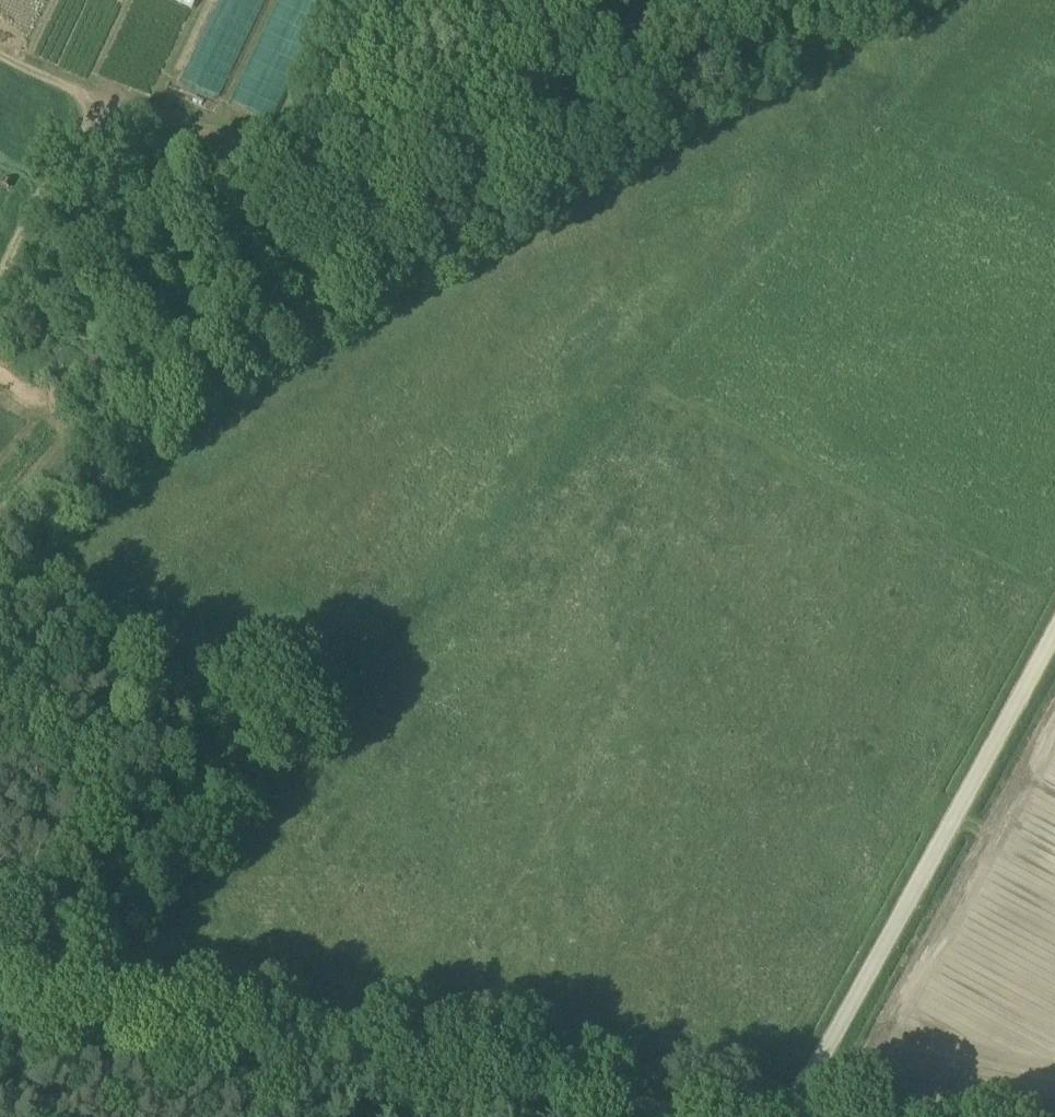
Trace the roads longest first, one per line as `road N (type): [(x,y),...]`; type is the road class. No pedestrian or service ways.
road 1 (unclassified): [(621,1116),(0,989)]
road 2 (unclassified): [(797,1116),(1054,632)]

